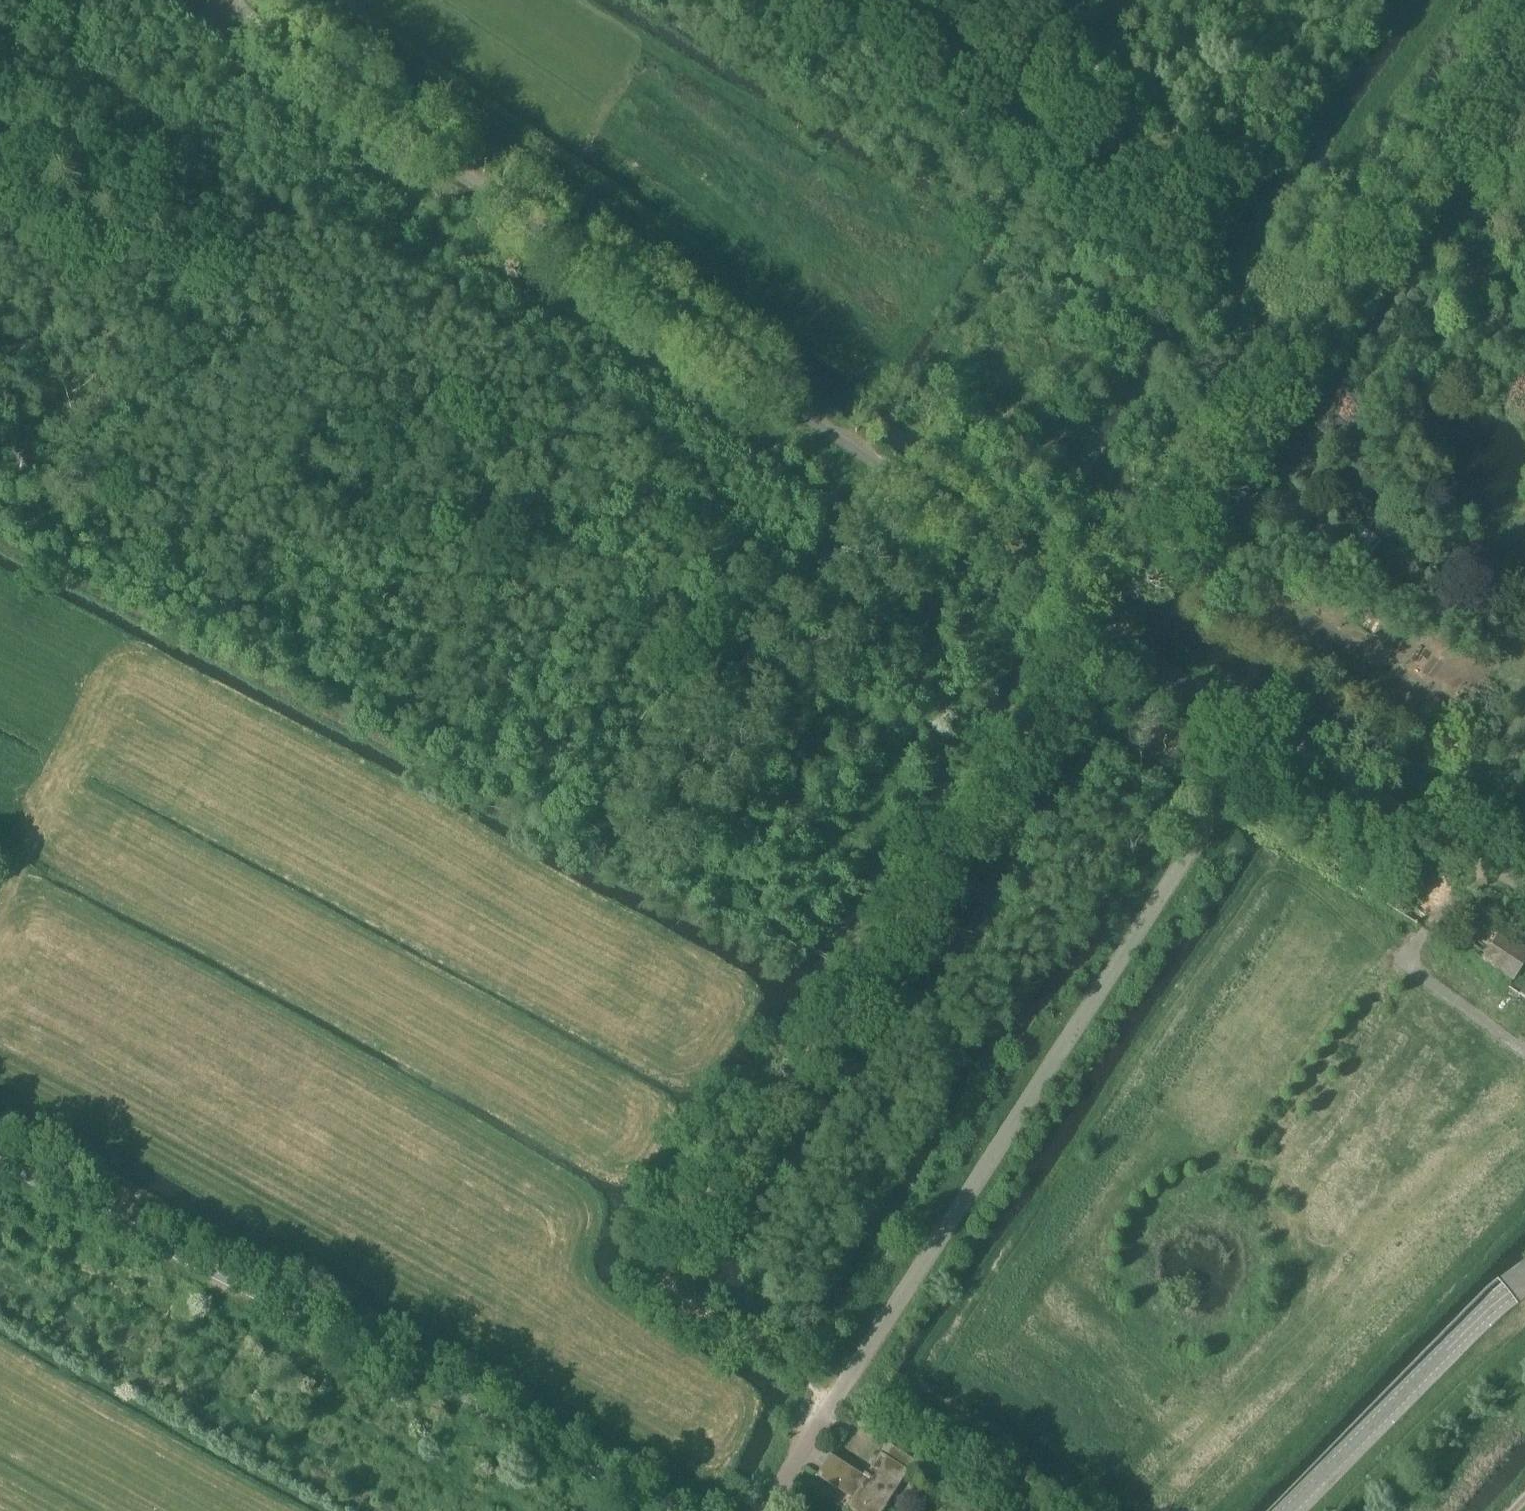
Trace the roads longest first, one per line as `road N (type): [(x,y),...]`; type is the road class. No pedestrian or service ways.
road 1 (residential): [(1267,733),(263,33),(234,0)]
road 2 (residential): [(765,1510),(1267,733)]
road 3 (unclassified): [(1290,1510),(1524,1281)]
road 4 (residential): [(1524,888),(1267,733)]

